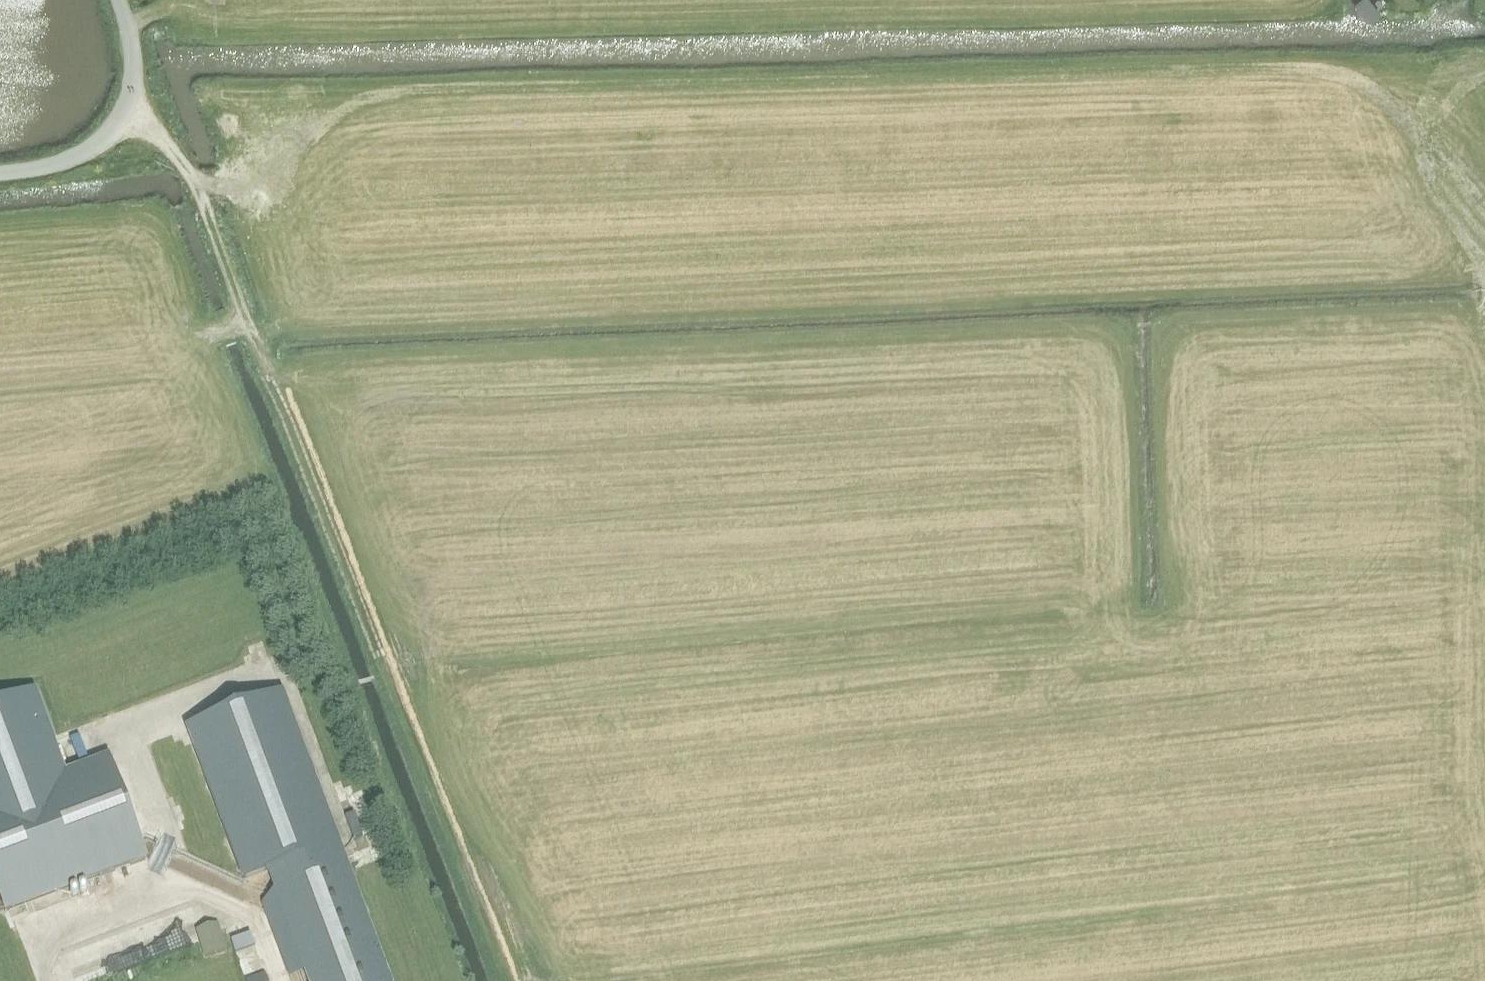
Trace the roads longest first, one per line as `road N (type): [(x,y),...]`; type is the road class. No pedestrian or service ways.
road 1 (track): [(124,111),(189,173),(379,657)]
road 2 (unclassified): [(0,174),(83,154),(116,124),(134,69),(117,0)]

